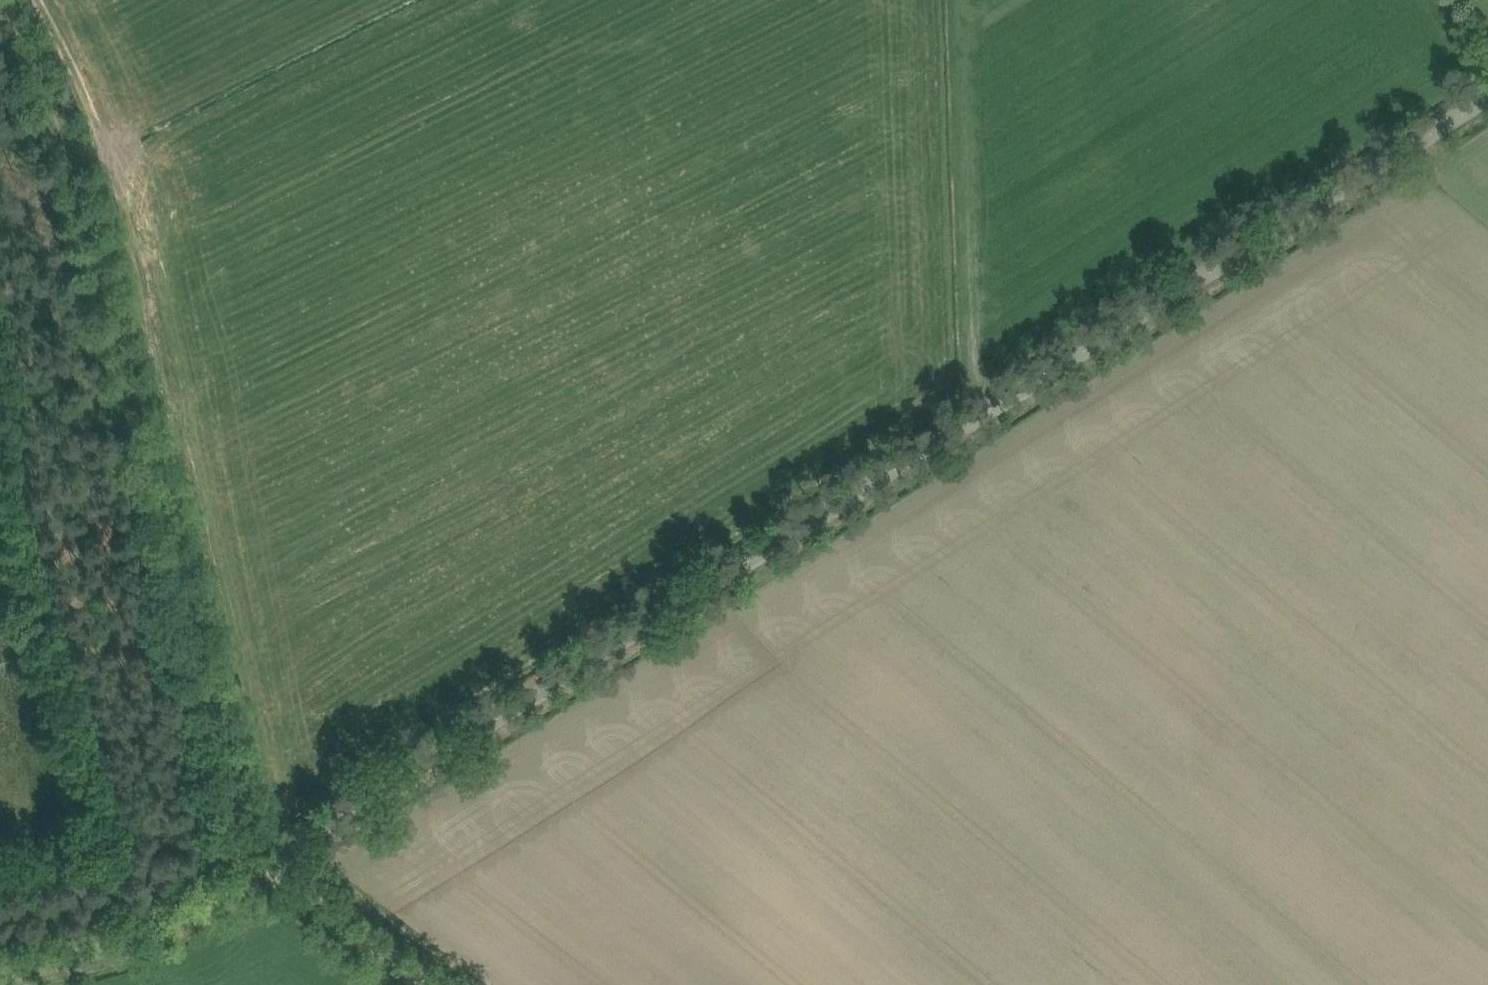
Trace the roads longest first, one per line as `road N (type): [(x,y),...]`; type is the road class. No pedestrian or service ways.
road 1 (unclassified): [(0,982),(140,945),(201,914),(1487,99)]
road 2 (track): [(265,873),(415,984)]

